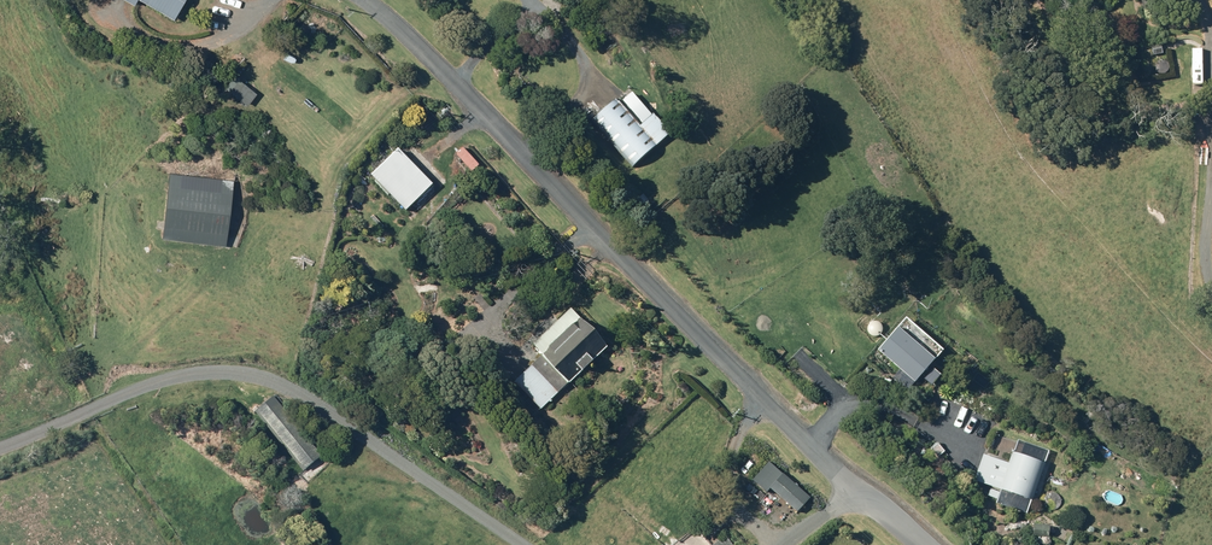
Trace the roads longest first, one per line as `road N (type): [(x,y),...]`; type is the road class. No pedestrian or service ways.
road 1 (residential): [(367,0),(930,544)]
road 2 (track): [(0,432),(140,384),(221,372),(291,391),(527,544)]

